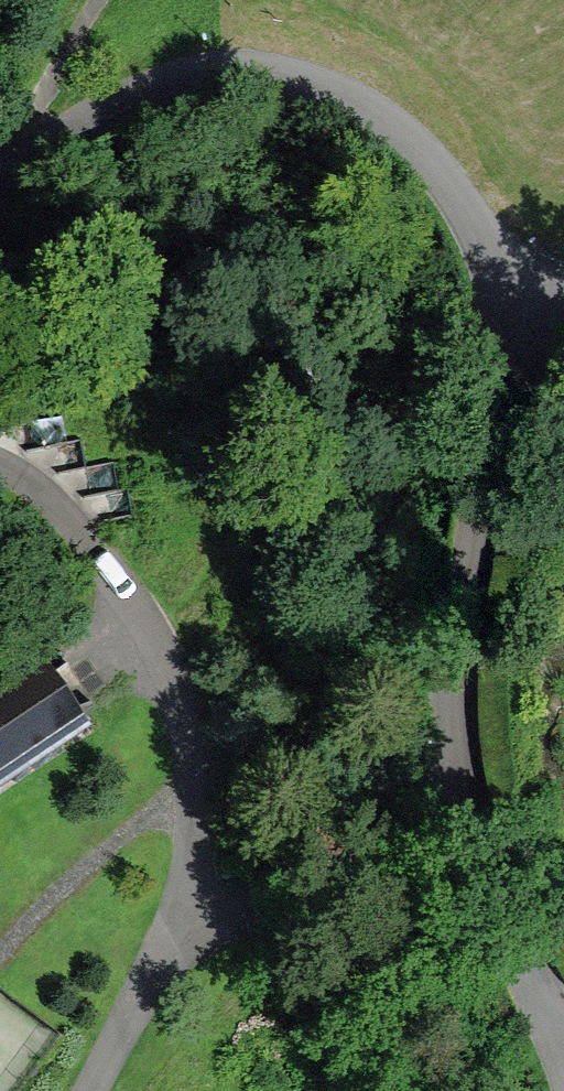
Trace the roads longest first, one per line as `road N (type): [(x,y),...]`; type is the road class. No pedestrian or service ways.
road 1 (residential): [(0,174),(173,78),(222,61),(264,64),(311,80),(382,119),(448,179),(499,262),(517,327),(445,687),(451,813)]
road 2 (residential): [(0,467),(29,480),(167,665),(191,759),(190,839),(175,912)]
road 3 (residential): [(451,813),(267,899),(212,916),(175,912)]
road 4 (residential): [(451,813),(563,1070)]
road 5 (residential): [(175,912),(140,1005),(94,1090)]
road 6 (track): [(19,160),(93,0)]

